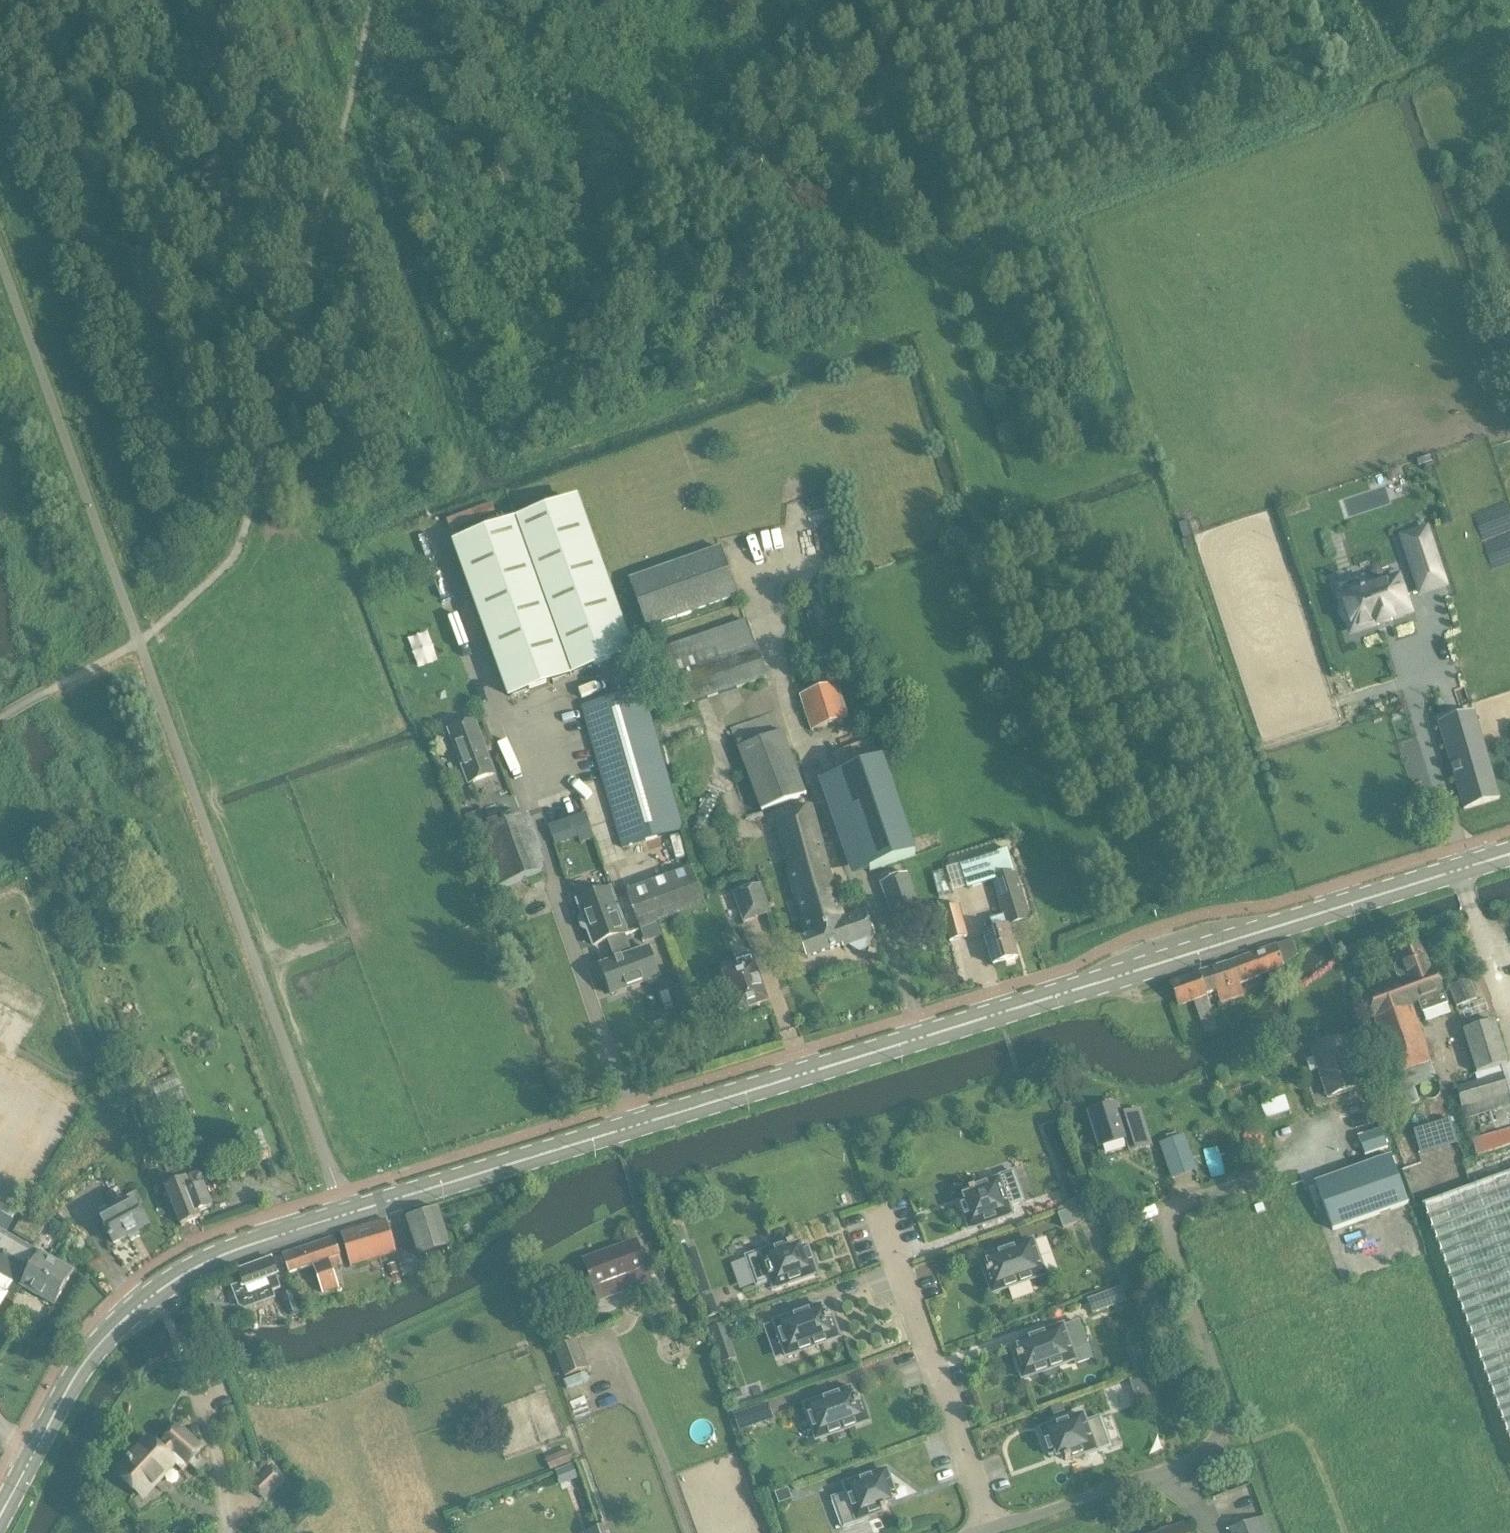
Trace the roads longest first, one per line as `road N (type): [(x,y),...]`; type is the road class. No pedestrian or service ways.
road 1 (tertiary): [(0,1517),(95,1350),(155,1294),(223,1254),(1509,854)]
road 2 (unclassified): [(993,1528),(1213,1449),(1224,1421),(1170,1218),(1184,1204),(1347,1147)]
road 3 (residential): [(993,1528),(876,1211)]

